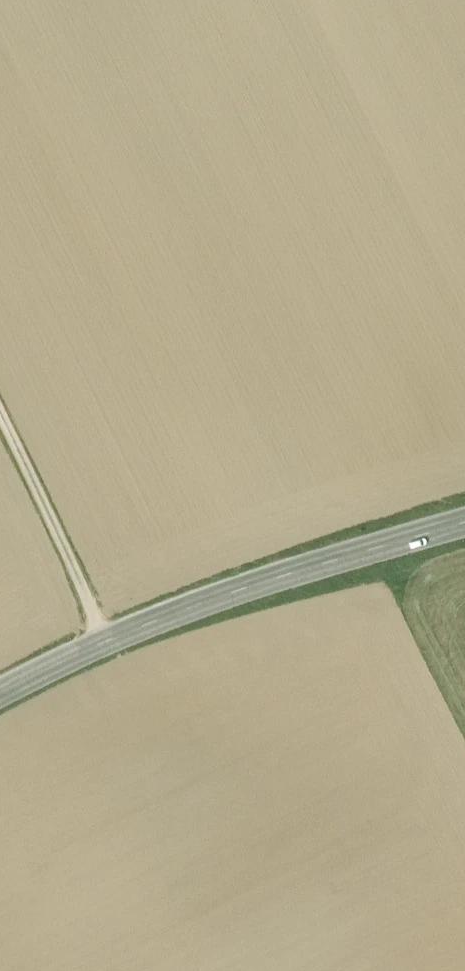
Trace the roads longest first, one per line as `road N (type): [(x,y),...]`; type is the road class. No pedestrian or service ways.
road 1 (tertiary): [(0,695),(107,641),(240,590),(464,524)]
road 2 (track): [(0,415),(107,641)]

